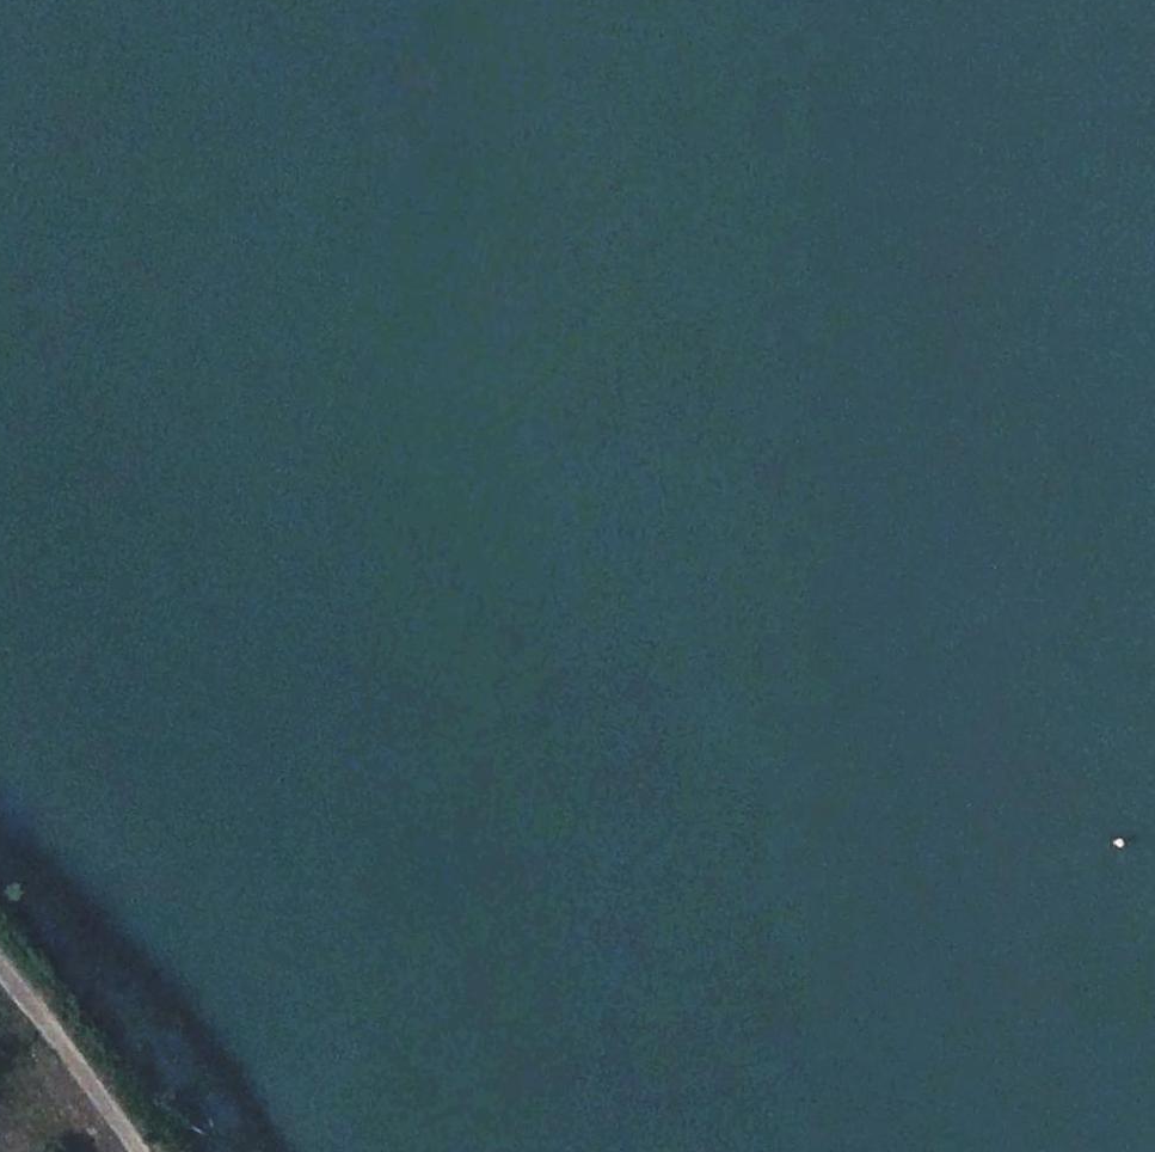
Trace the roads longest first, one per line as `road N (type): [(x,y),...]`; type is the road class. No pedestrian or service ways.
road 1 (track): [(140,1151),(0,969)]

